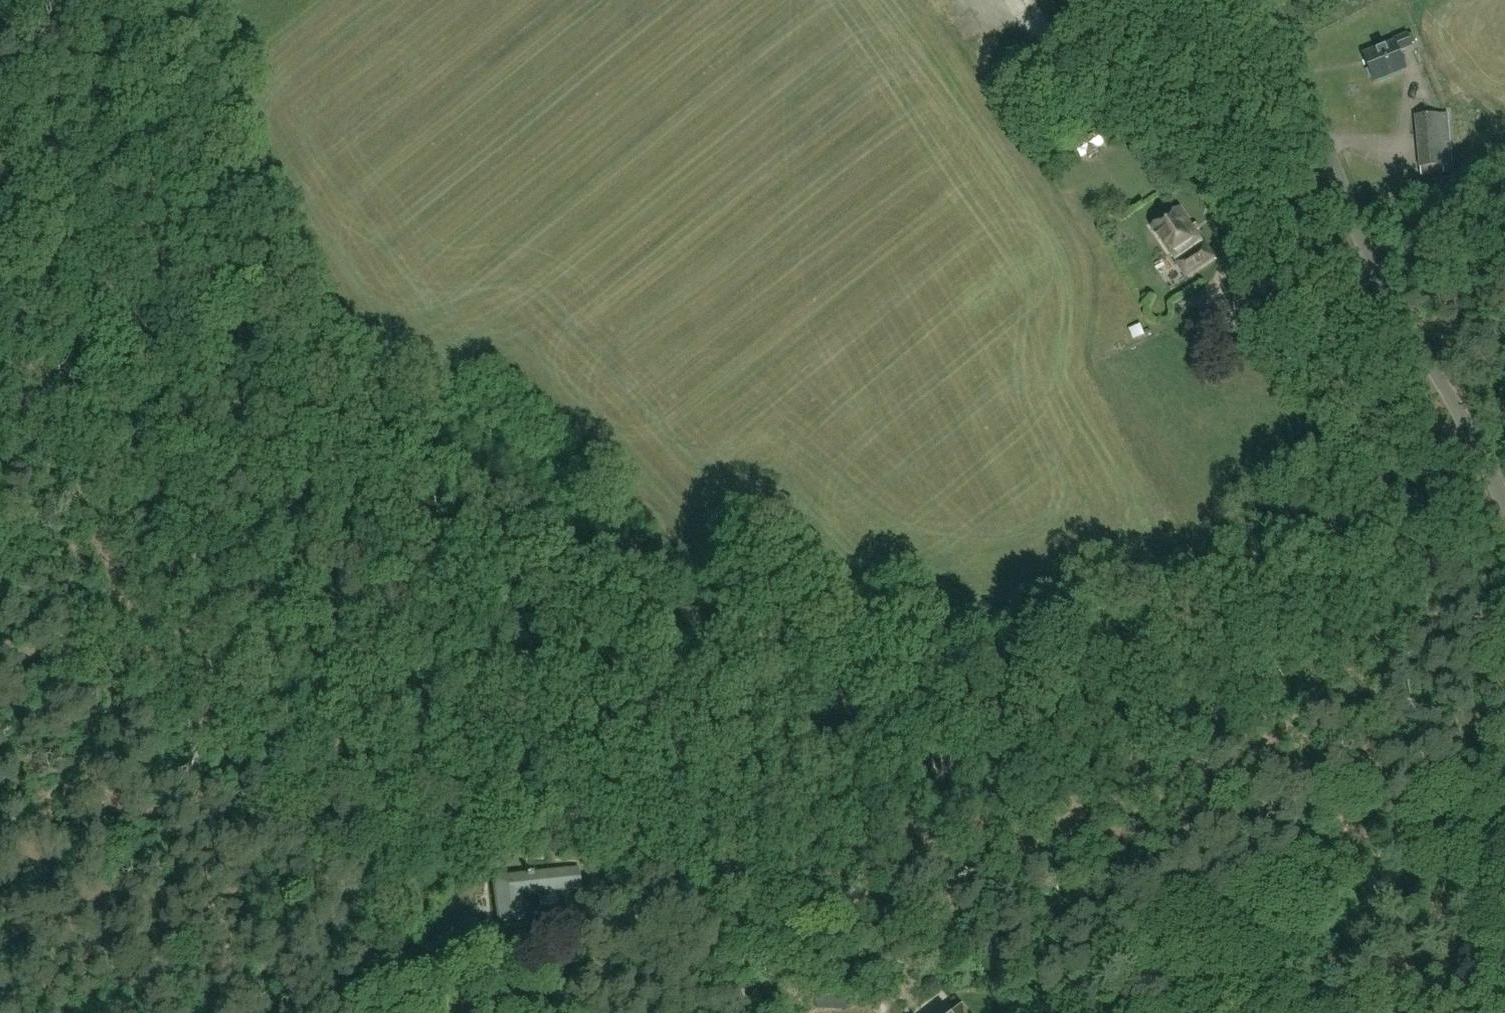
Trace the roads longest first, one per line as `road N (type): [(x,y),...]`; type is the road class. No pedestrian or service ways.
road 1 (unclassified): [(1504,503),(1351,212),(1266,0)]
road 2 (track): [(1288,55),(1239,71),(1201,105),(1209,174),(1233,229),(1216,290)]

